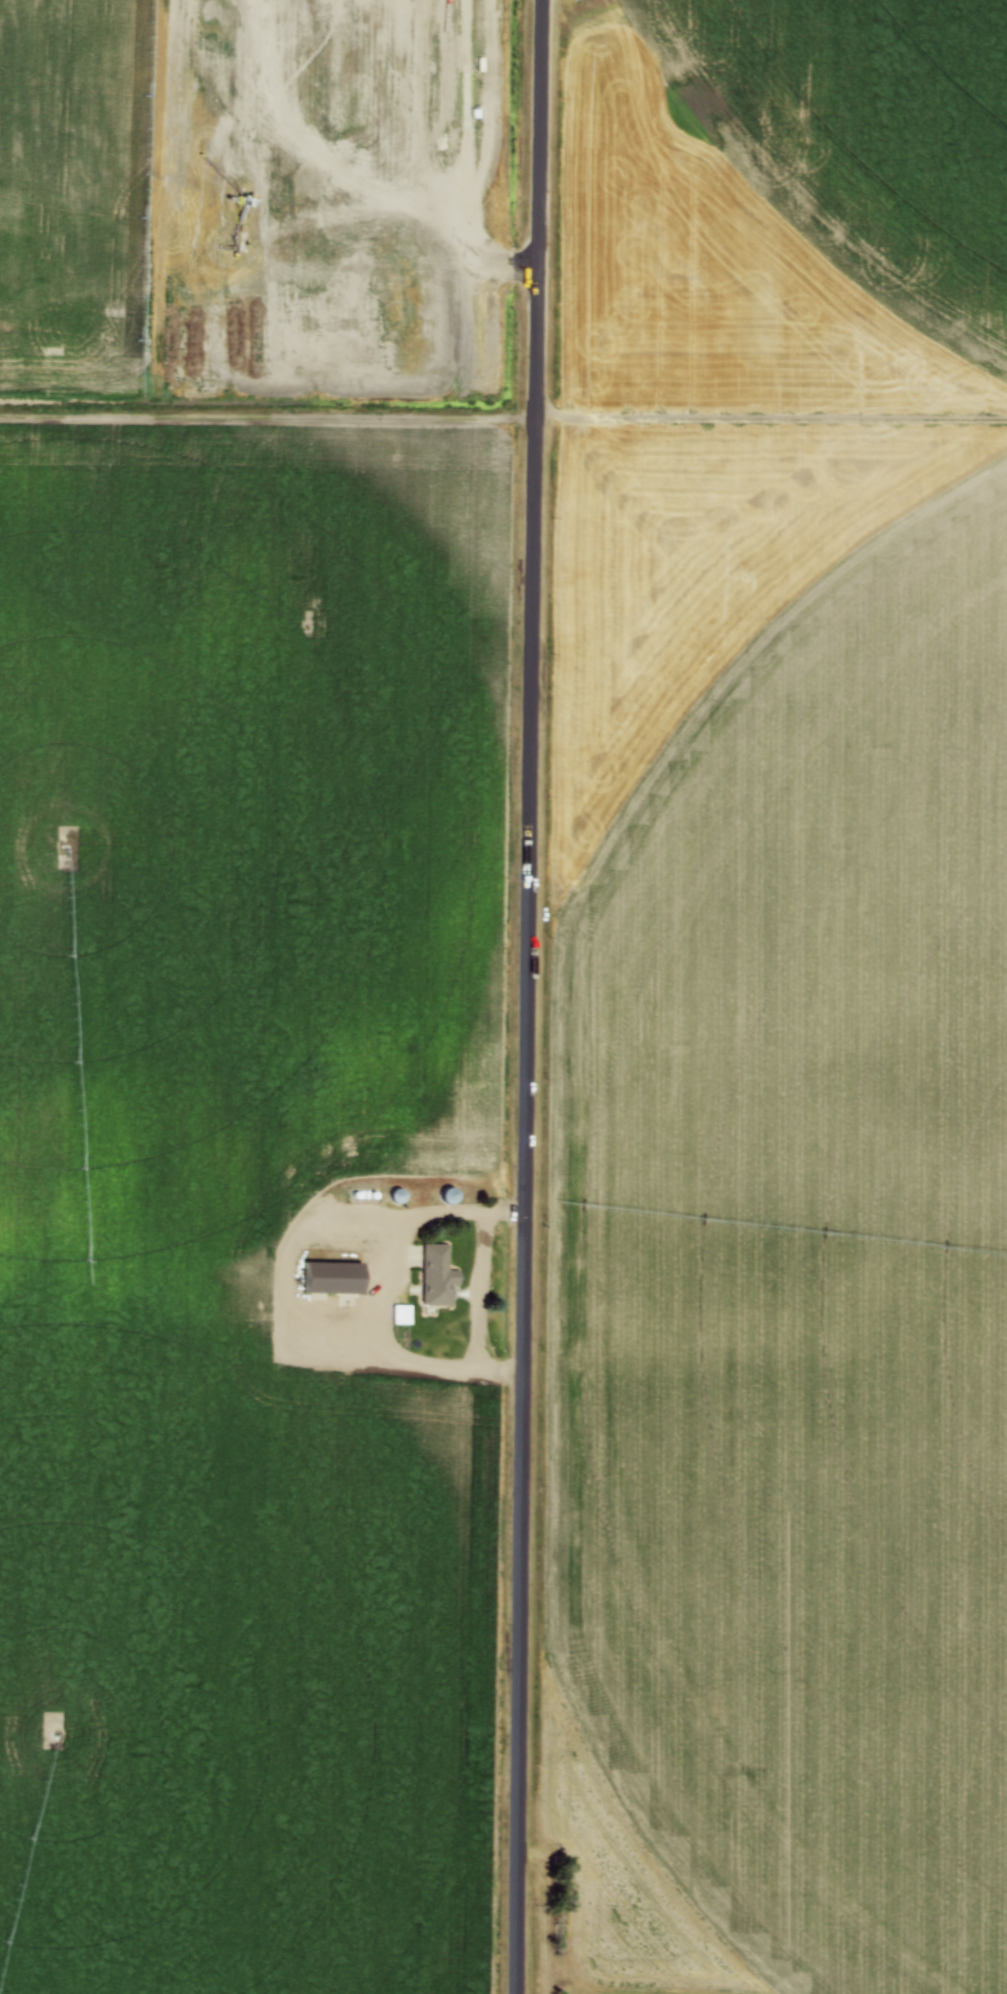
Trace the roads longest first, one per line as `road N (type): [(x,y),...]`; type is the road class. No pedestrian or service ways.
road 1 (tertiary): [(519,1993),(541,0)]

